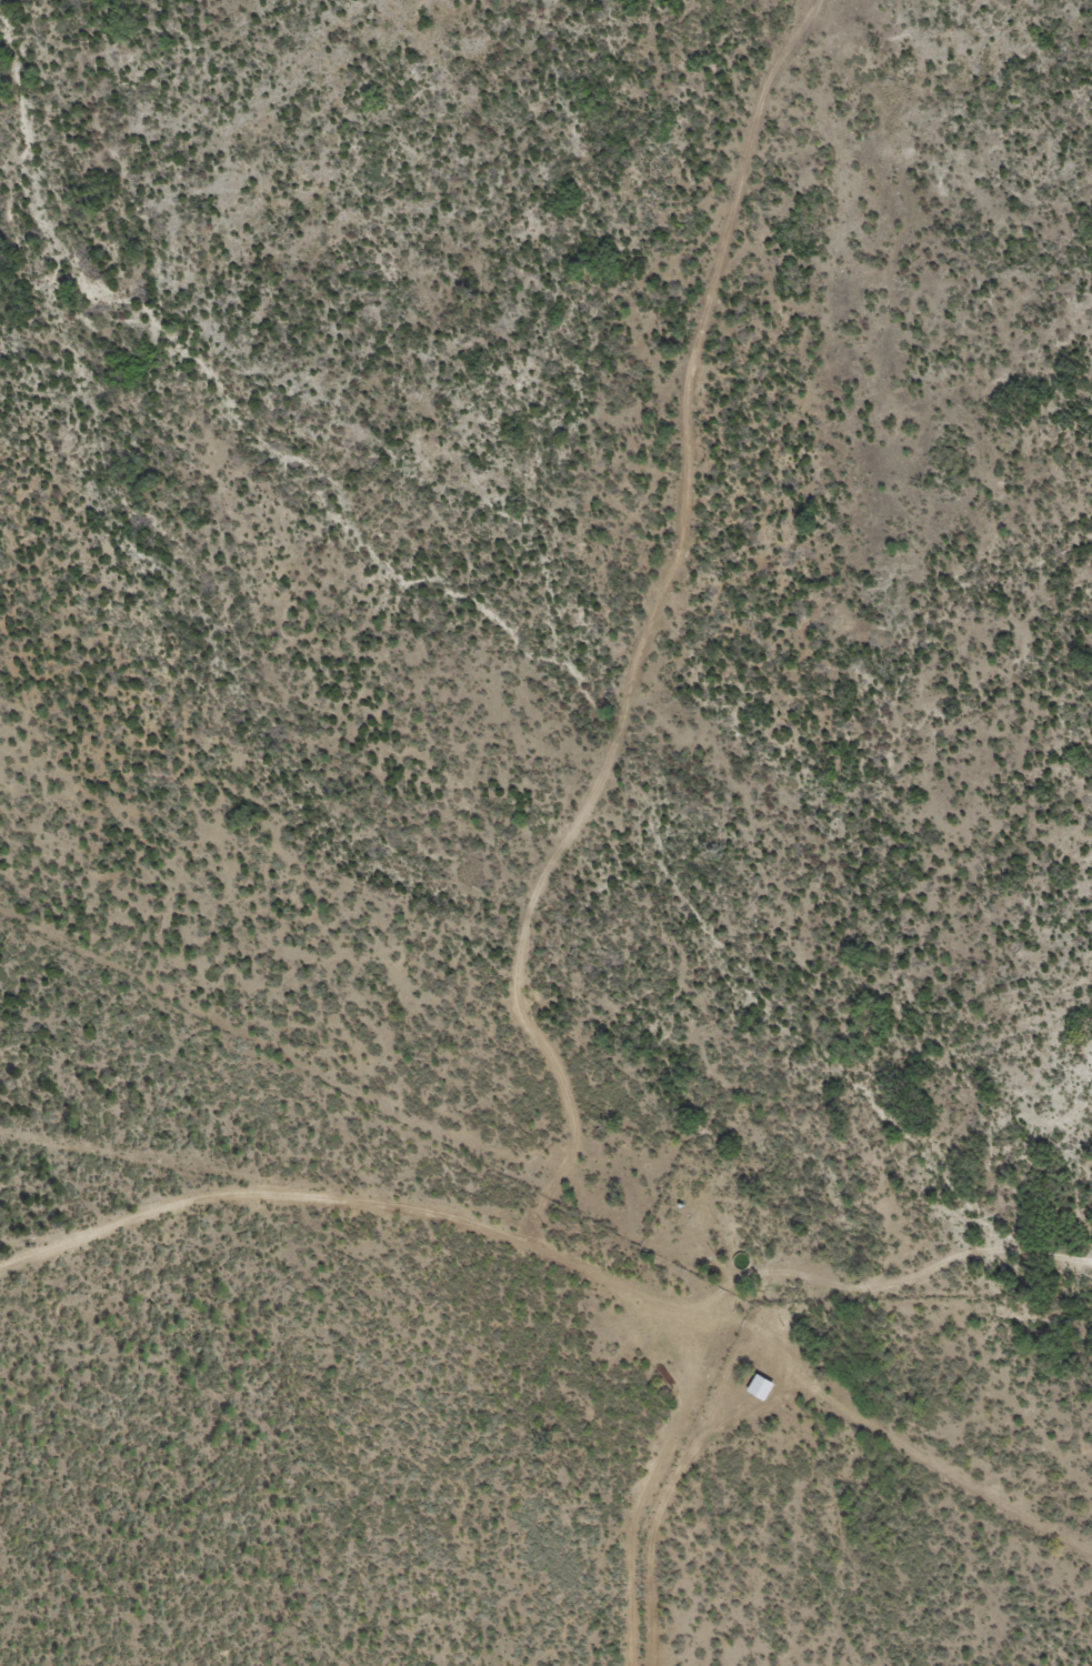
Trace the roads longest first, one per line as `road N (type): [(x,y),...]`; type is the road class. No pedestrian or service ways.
road 1 (residential): [(819,0),(762,151),(733,300),(661,534),(655,589),(659,649),(742,791),(751,833),(763,951),(755,1093),(765,1156),(809,1262),(836,1279)]
road 2 (residential): [(1091,1255),(1055,1252),(959,1278),(836,1279),(669,1301),(431,1204),(297,1190),(182,1196),(0,1261)]
road 3 (residential): [(754,1293),(678,1447),(653,1519),(652,1665)]

